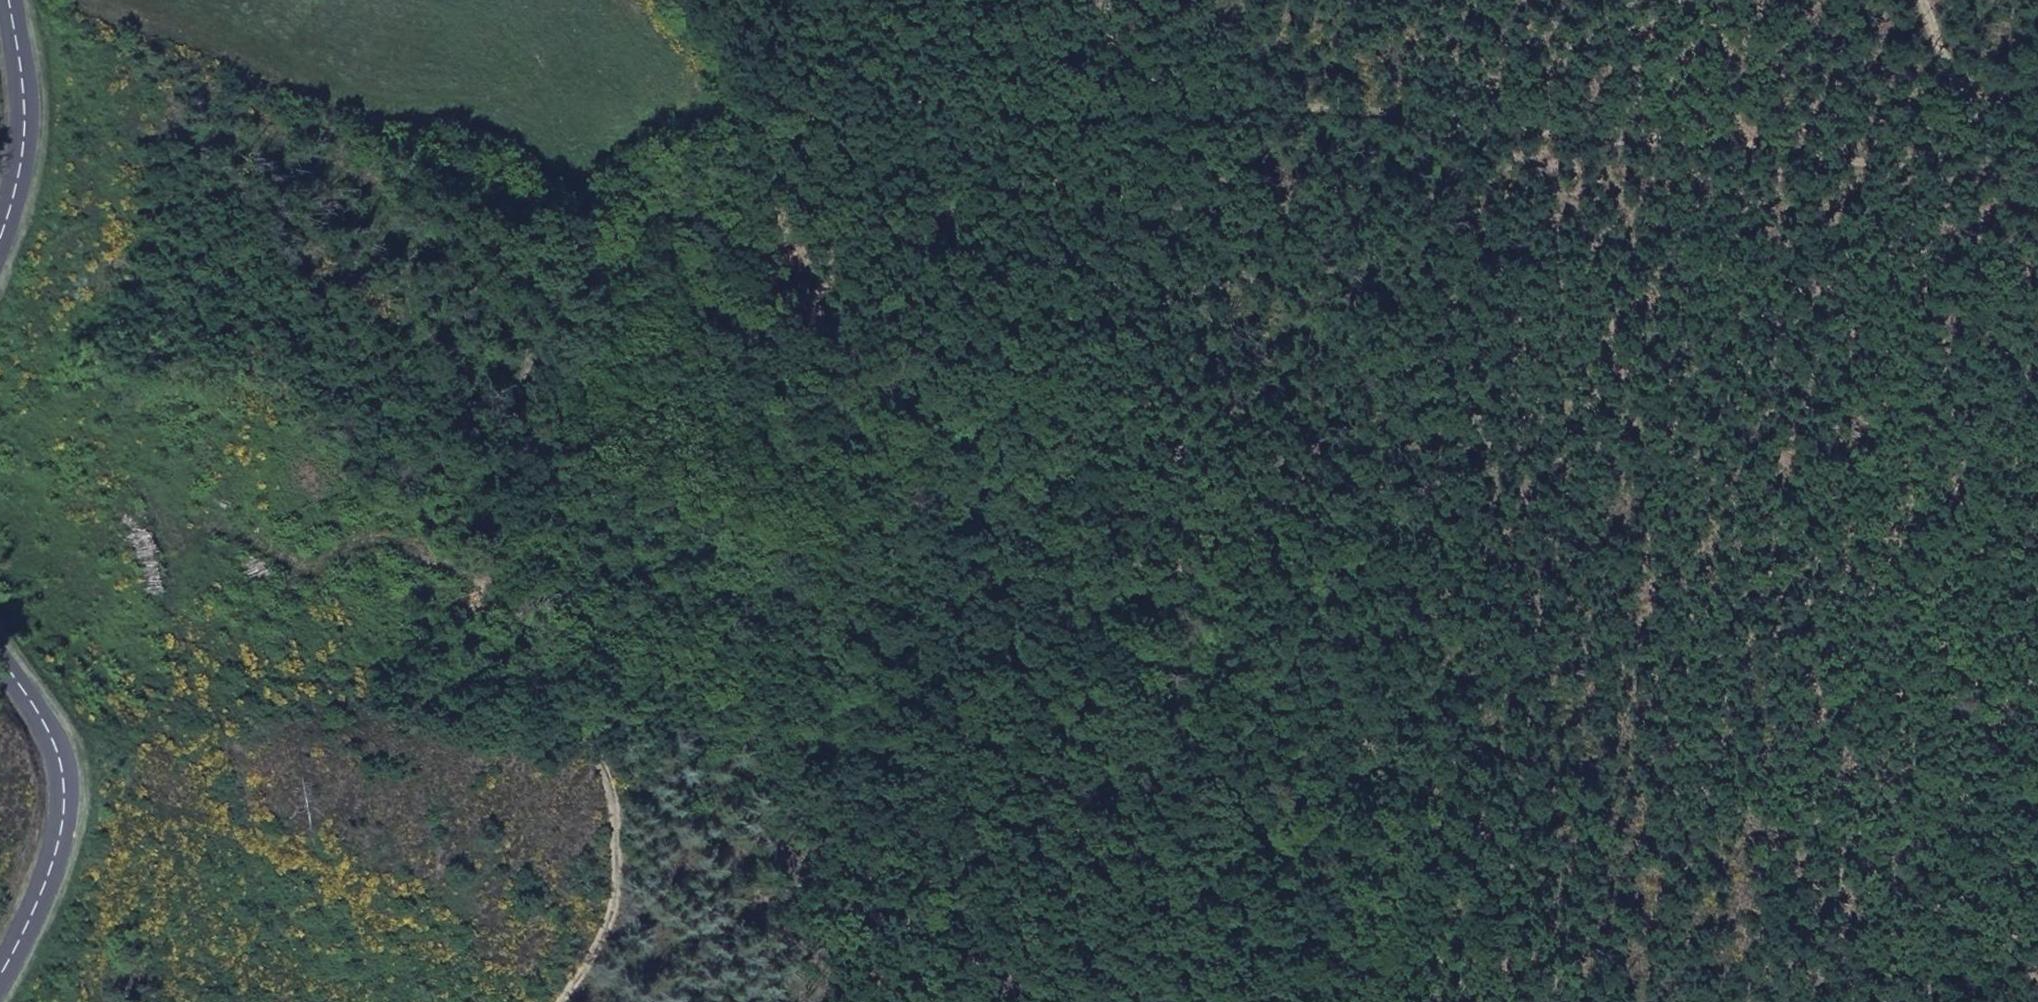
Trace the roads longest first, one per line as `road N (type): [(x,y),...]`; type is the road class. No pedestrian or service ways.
road 1 (track): [(562,1001),(617,909),(624,855),(603,766),(510,549),(507,483),(550,299),(610,181),(635,161),(680,139),(792,117),(991,102),(1099,114),(1416,119),(1736,147),(1818,95),(1899,0)]
road 2 (secondary): [(0,978),(64,829),(65,785),(40,713),(0,651)]
road 3 (secondary): [(0,237),(21,167),(24,117),(11,0)]

